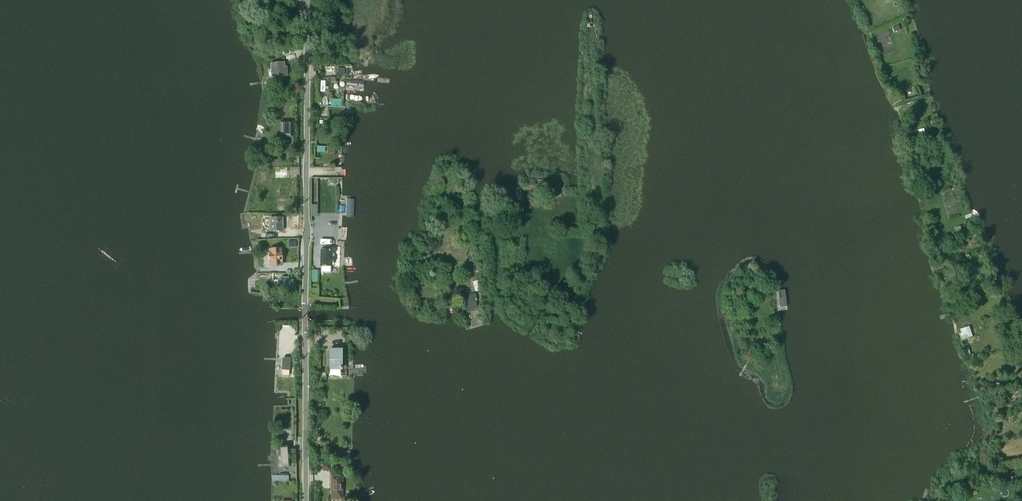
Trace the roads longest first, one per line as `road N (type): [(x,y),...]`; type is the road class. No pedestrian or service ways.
road 1 (residential): [(305,305),(307,0)]
road 2 (unclassified): [(305,500),(305,305)]

